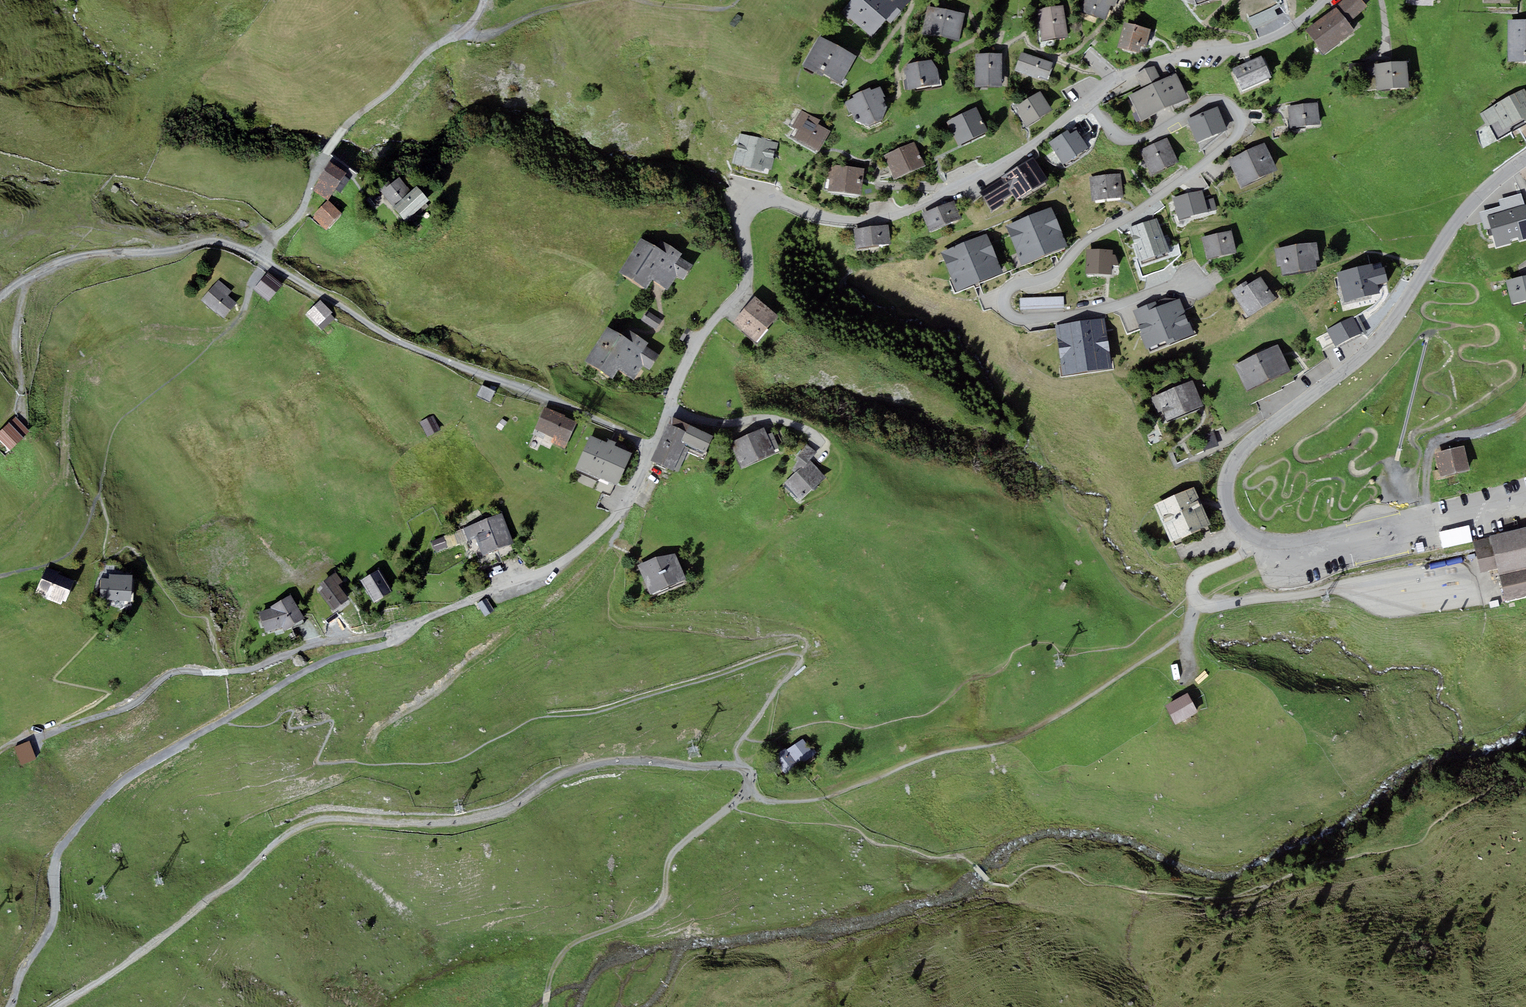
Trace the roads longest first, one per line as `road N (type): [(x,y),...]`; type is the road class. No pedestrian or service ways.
road 1 (residential): [(408,636),(446,612),(560,570),(625,510),(687,361),(747,284),(742,231),(757,204),(782,202),(840,221),(898,217),(1039,141),(1090,102)]
road 2 (residential): [(1525,159),(1455,223),(1376,348),(1239,459),(1227,490),(1231,515),(1245,530),(1288,547),(1525,493)]
road 3 (track): [(58,1006),(229,890),(300,827),(337,817),(481,819),(523,808),(573,775),(614,763),(743,768)]
road 4 (residential): [(1197,279),(1088,313),(1028,320),(1007,312),(1009,289),(1053,274),(1088,239),(1201,170),(1243,131),(1243,115),(1217,101),(1165,132),(1133,140),(1107,125),(1090,102)]
road 5 (track): [(260,255),(388,335),(652,450)]
road 6 (track): [(408,636),(331,642),(247,672),(170,677),(144,708),(27,740),(0,756)]
road 7 (track): [(227,720),(129,776),(60,850),(54,923),(19,980),(12,1006)]
road 8 (track): [(545,1006),(556,962),(588,936),(662,902),(674,850),(733,807)]
road 9 (track): [(0,300),(62,260),(177,255),(222,242),(260,255)]
road 10 (residential): [(1090,102),(1154,63),(1270,40),(1325,0)]
road 11 (track): [(408,636),(318,665),(227,720)]
road 12 (track): [(344,128),(422,57),(463,33),(484,0)]
road 13 (track): [(344,128),(301,213),(260,255)]
road 14 (track): [(22,415),(20,335),(34,274)]

